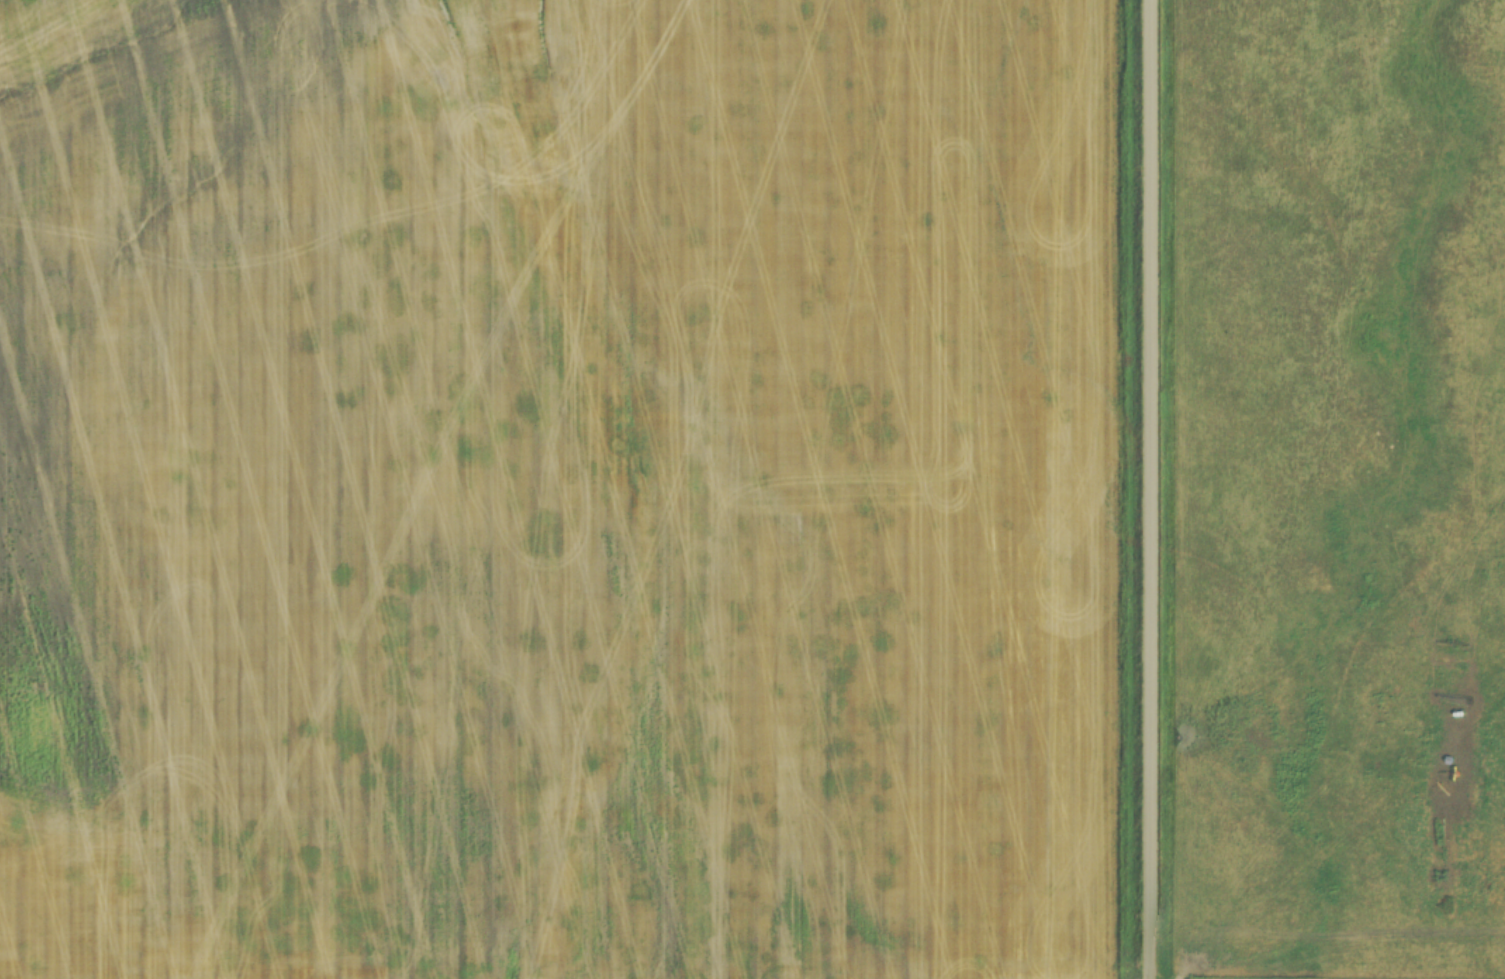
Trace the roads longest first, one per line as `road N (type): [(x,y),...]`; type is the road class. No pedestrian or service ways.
road 1 (residential): [(1147,978),(1145,0)]

